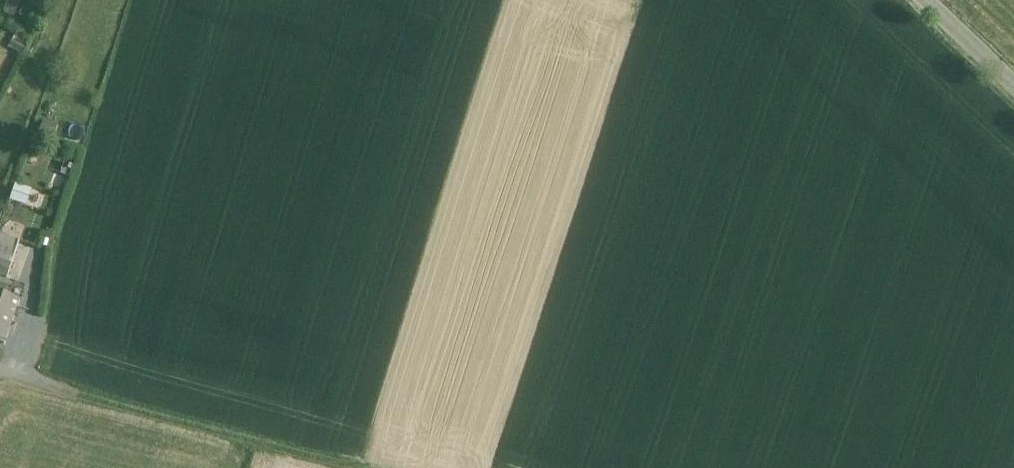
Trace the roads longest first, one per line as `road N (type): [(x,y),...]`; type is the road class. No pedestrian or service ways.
road 1 (track): [(347,467),(11,375)]
road 2 (unclassified): [(1013,90),(921,0)]

